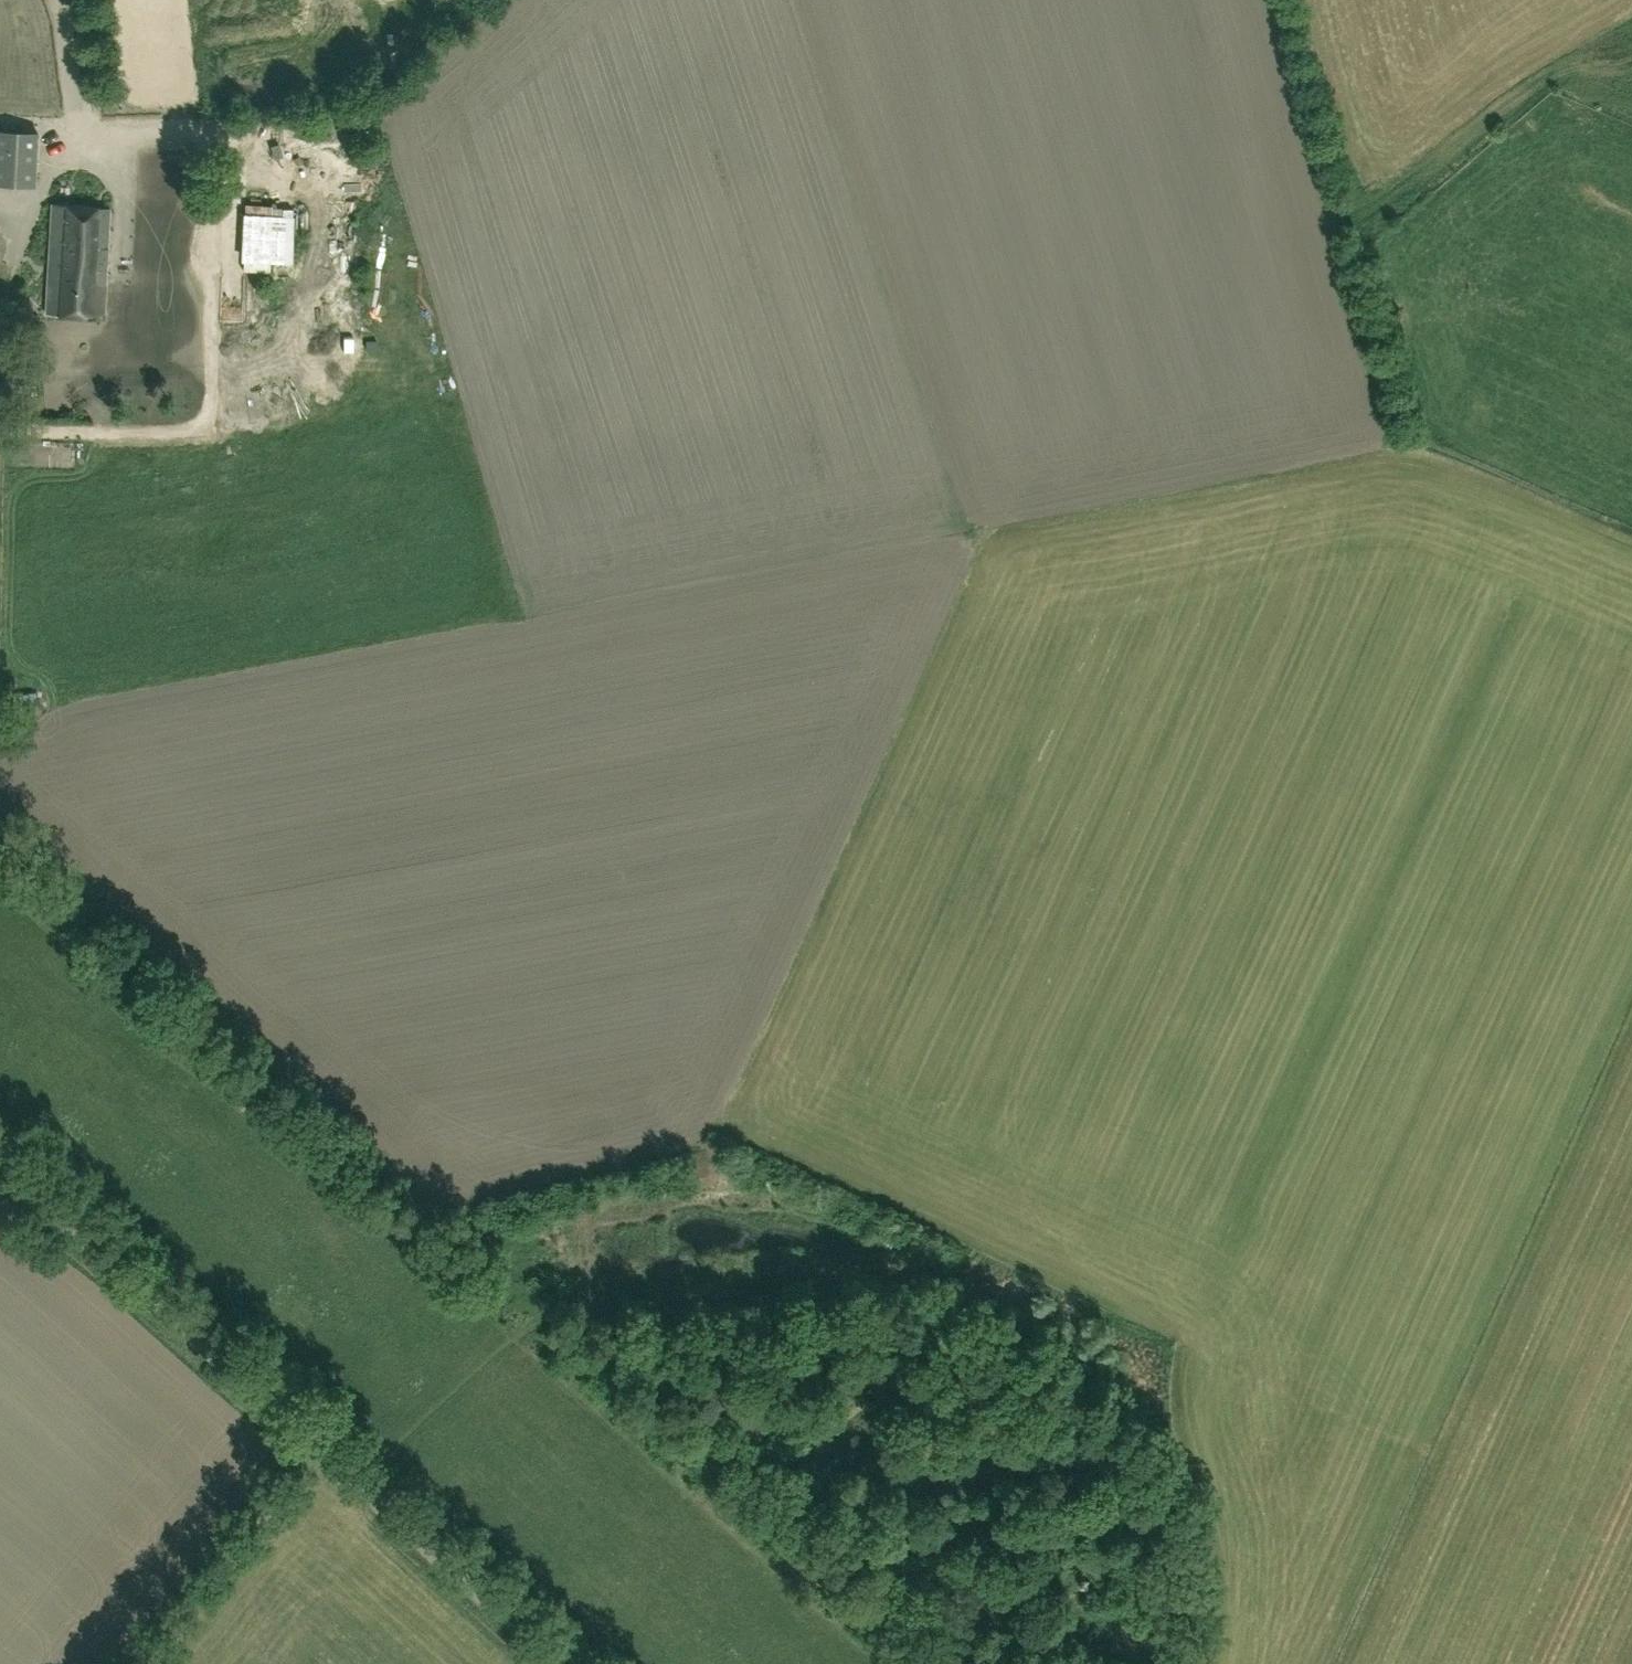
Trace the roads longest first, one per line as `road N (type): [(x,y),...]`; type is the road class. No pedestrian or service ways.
road 1 (unclassified): [(559,1663),(0,1160)]

